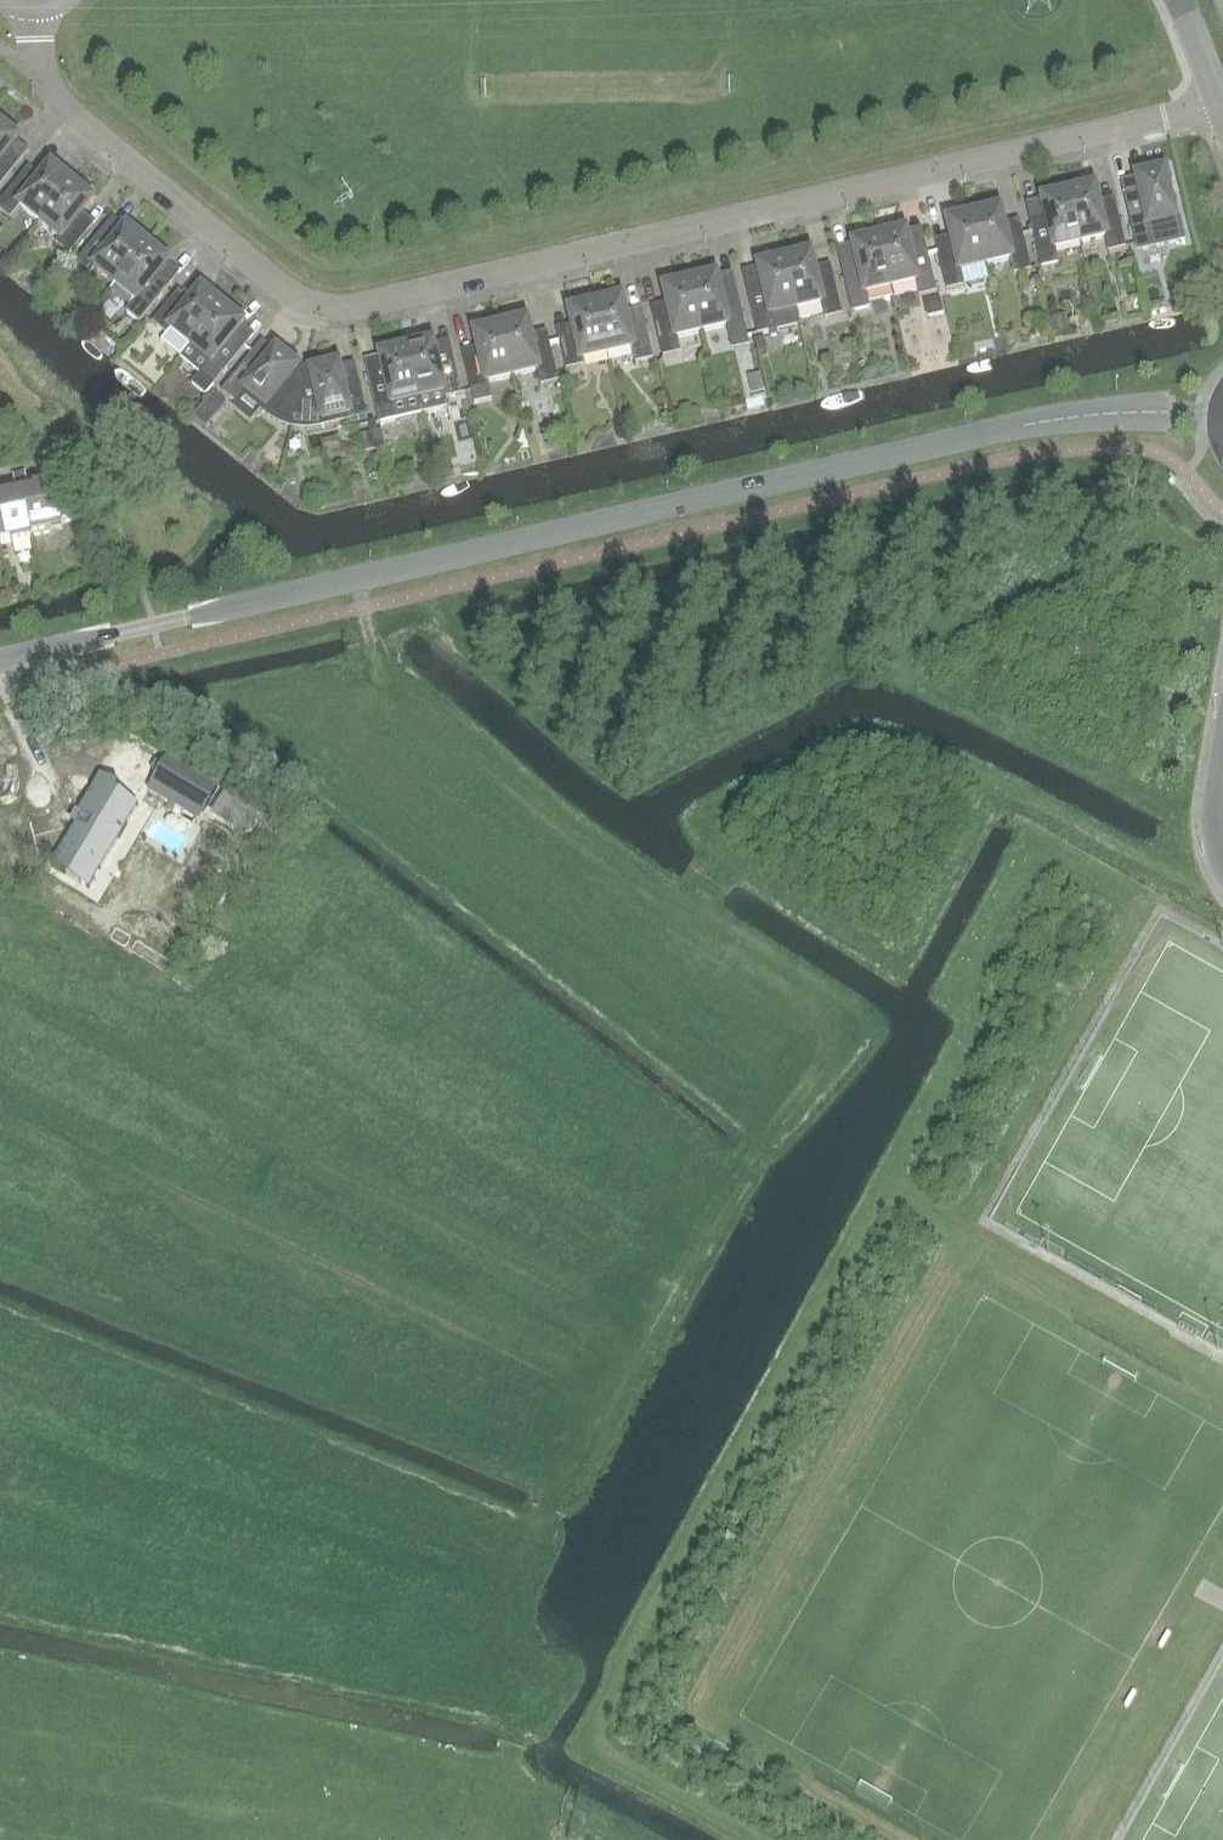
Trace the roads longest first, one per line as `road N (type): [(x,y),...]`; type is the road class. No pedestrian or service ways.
road 1 (residential): [(1220,102),(327,306),(288,291),(60,105),(36,45),(35,5)]
road 2 (tertiary): [(0,661),(1040,421),(1145,412),(1220,416)]

